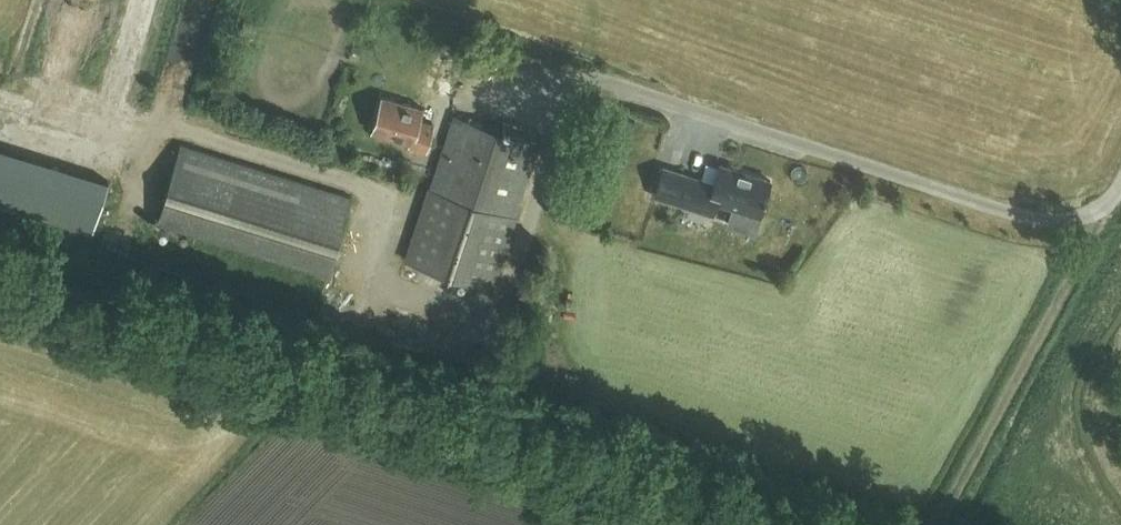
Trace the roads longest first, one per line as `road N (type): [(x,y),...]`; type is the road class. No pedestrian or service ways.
road 1 (track): [(0,265),(817,524)]
road 2 (unclassified): [(1120,183),(1105,211),(1041,220),(601,87)]
road 3 (track): [(937,524),(1105,211)]

